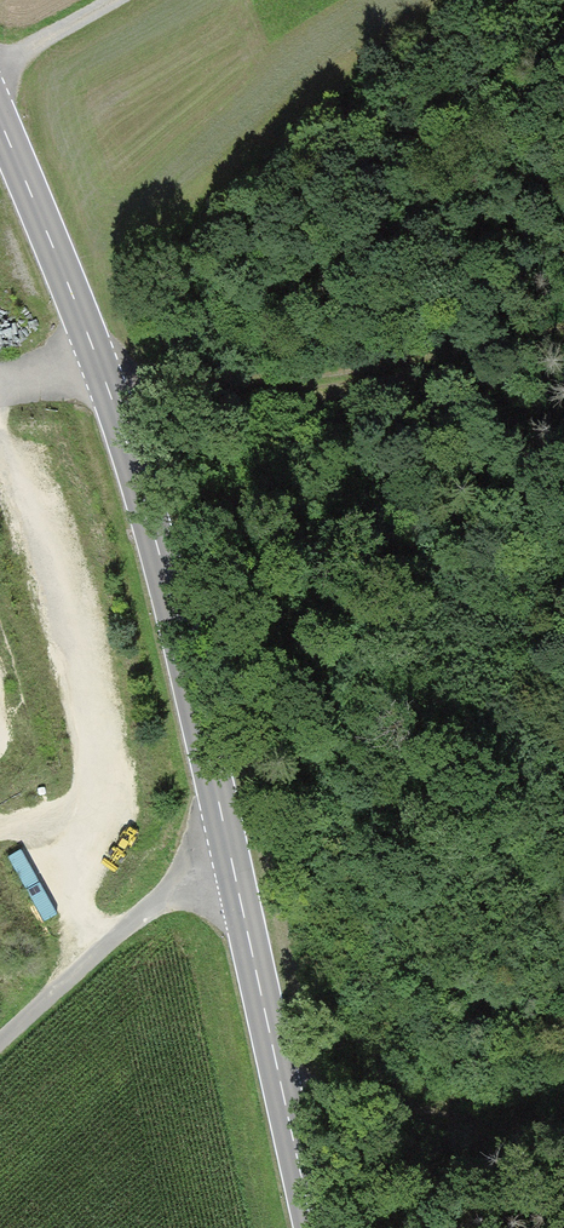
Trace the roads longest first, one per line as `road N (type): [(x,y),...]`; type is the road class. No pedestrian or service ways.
road 1 (primary): [(234,874),(161,559),(112,400),(0,123)]
road 2 (primary): [(314,1227),(234,874)]
road 3 (track): [(563,1155),(284,1091)]
road 4 (unclassified): [(234,874),(184,891),(77,966),(0,1034)]
road 5 (track): [(0,64),(114,0)]

